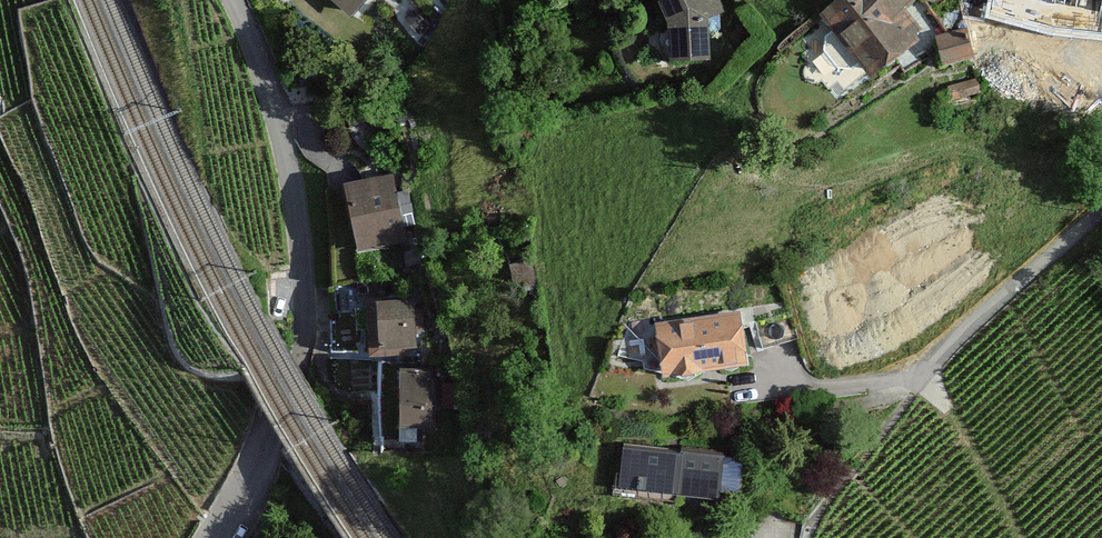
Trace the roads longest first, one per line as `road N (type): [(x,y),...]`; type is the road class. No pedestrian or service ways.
road 1 (residential): [(216,537),(268,444),(304,337),(292,187),(234,0)]

